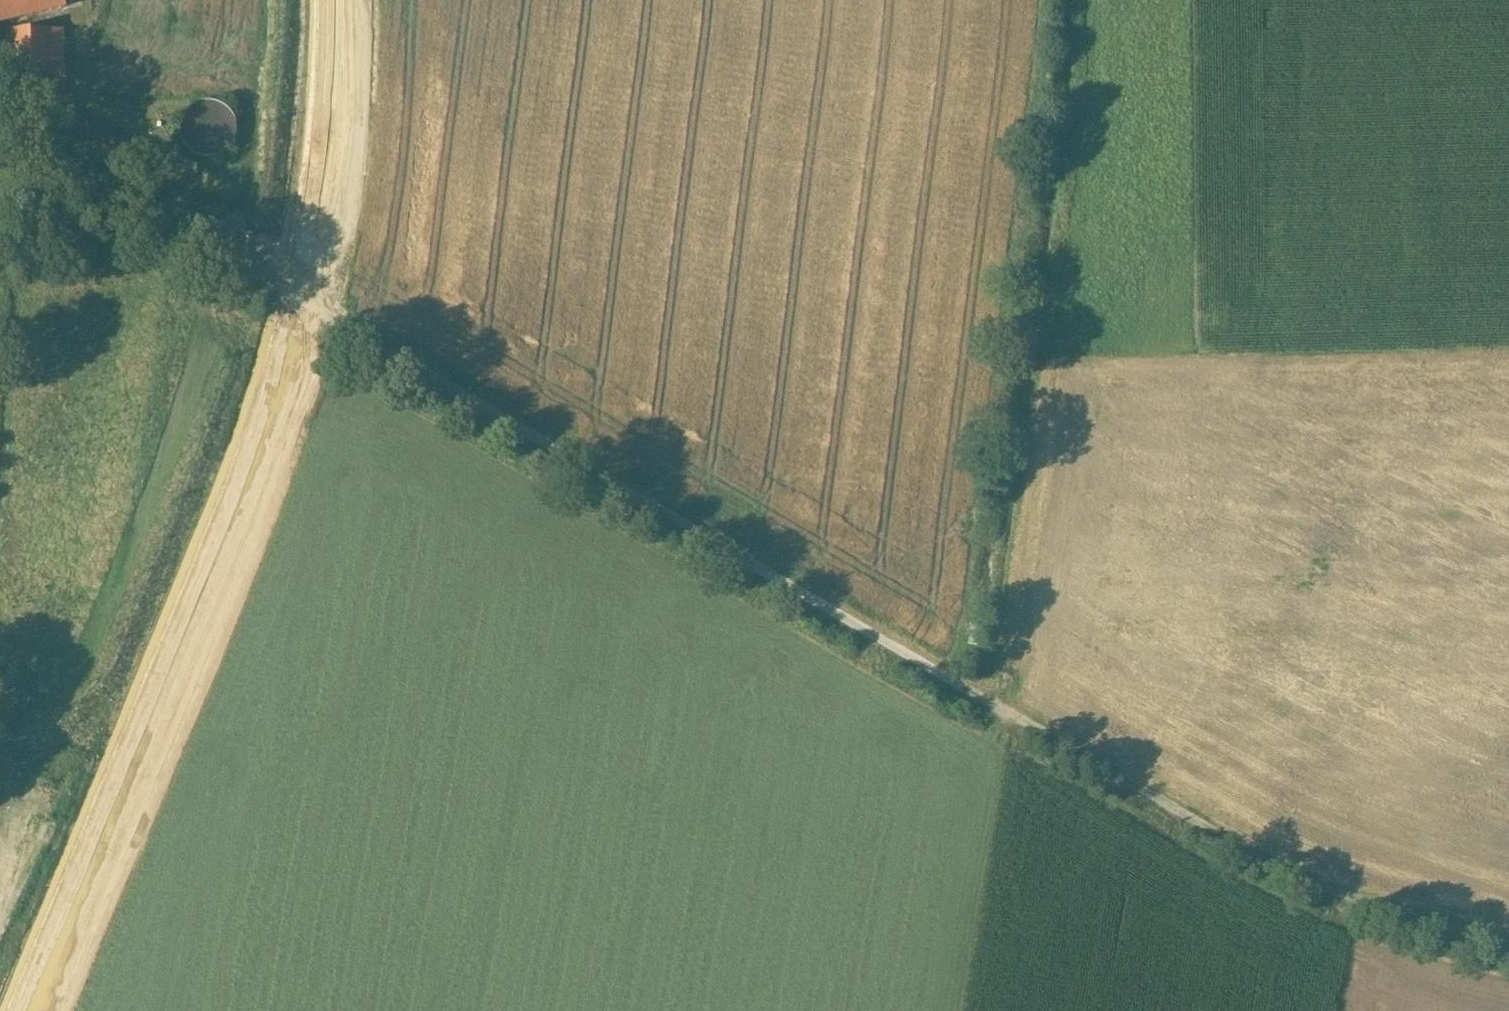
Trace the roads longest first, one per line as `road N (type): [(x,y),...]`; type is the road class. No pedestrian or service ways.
road 1 (unclassified): [(311,306),(1006,714)]
road 2 (tertiary): [(41,1010),(151,755),(311,306)]
road 3 (track): [(1006,714),(1295,879),(1508,942)]
road 4 (unclassified): [(0,124),(311,306)]
road 5 (tertiary): [(311,306),(343,125),(349,0)]

